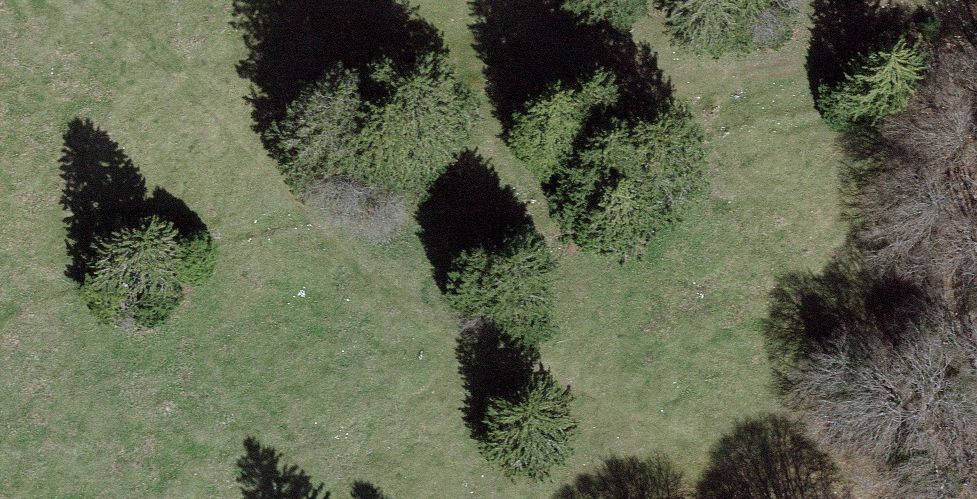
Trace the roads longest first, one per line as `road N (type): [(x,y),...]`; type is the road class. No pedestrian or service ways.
road 1 (track): [(86,0),(417,315),(850,498)]
road 2 (track): [(325,0),(677,62),(866,68),(976,53)]

